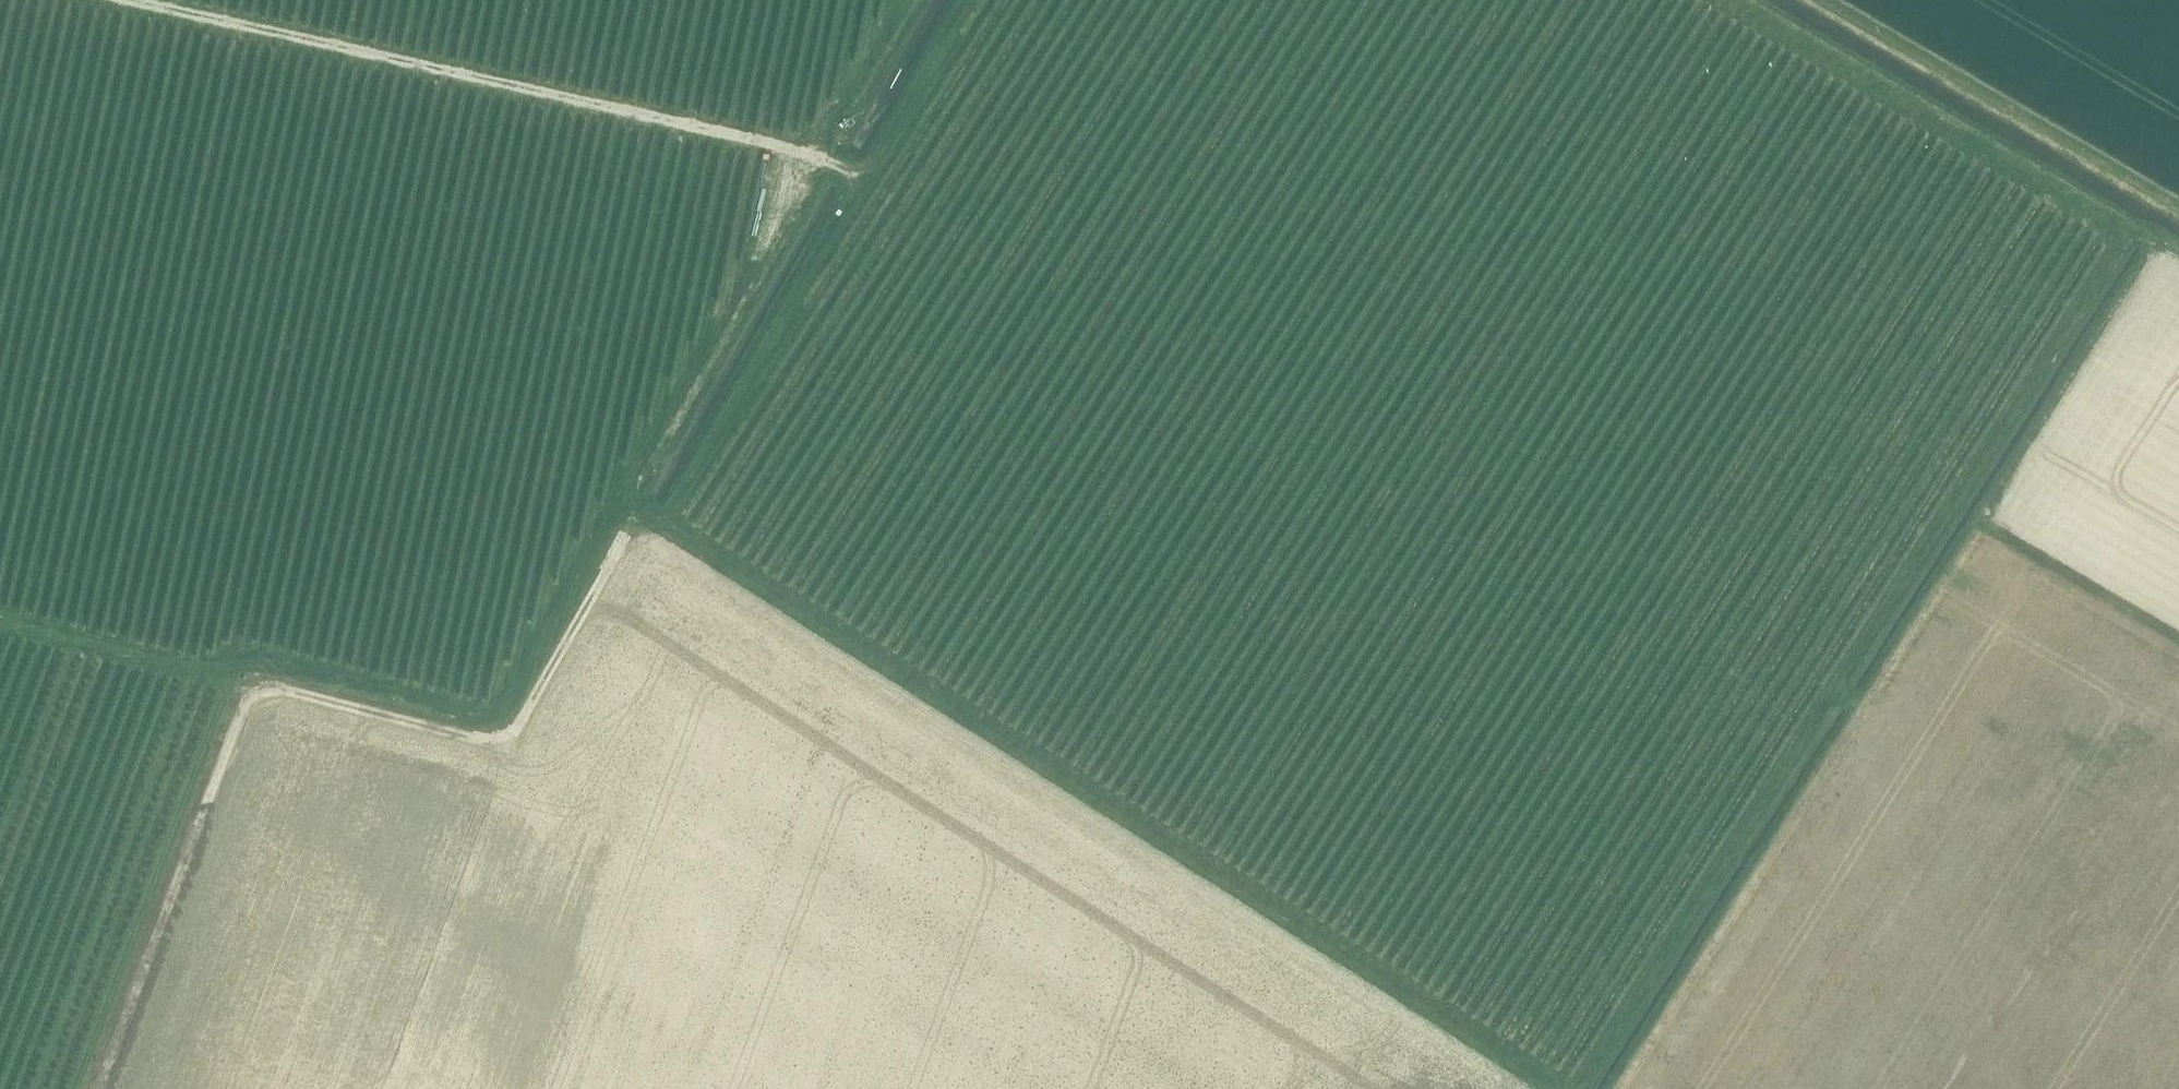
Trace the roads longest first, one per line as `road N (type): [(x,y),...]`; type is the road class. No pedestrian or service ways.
road 1 (track): [(630,526),(493,747),(270,686),(248,698),(101,1088)]

